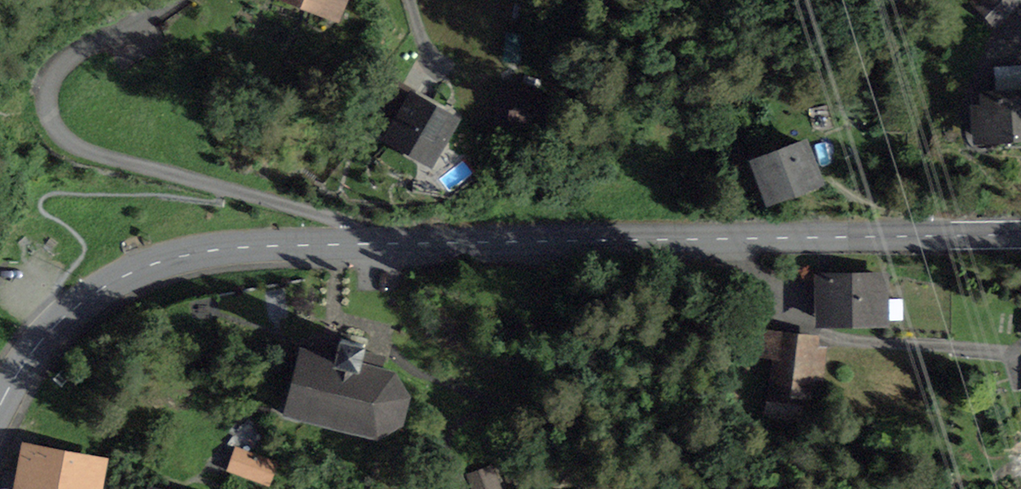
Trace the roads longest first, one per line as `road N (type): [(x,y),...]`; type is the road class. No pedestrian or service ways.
road 1 (primary): [(1020,235),(358,244)]
road 2 (residential): [(174,0),(62,64),(46,102),(60,135),(89,152),(336,220),(358,244)]
road 3 (primary): [(358,244),(234,247),(138,270),(85,300),(43,339),(0,405)]

